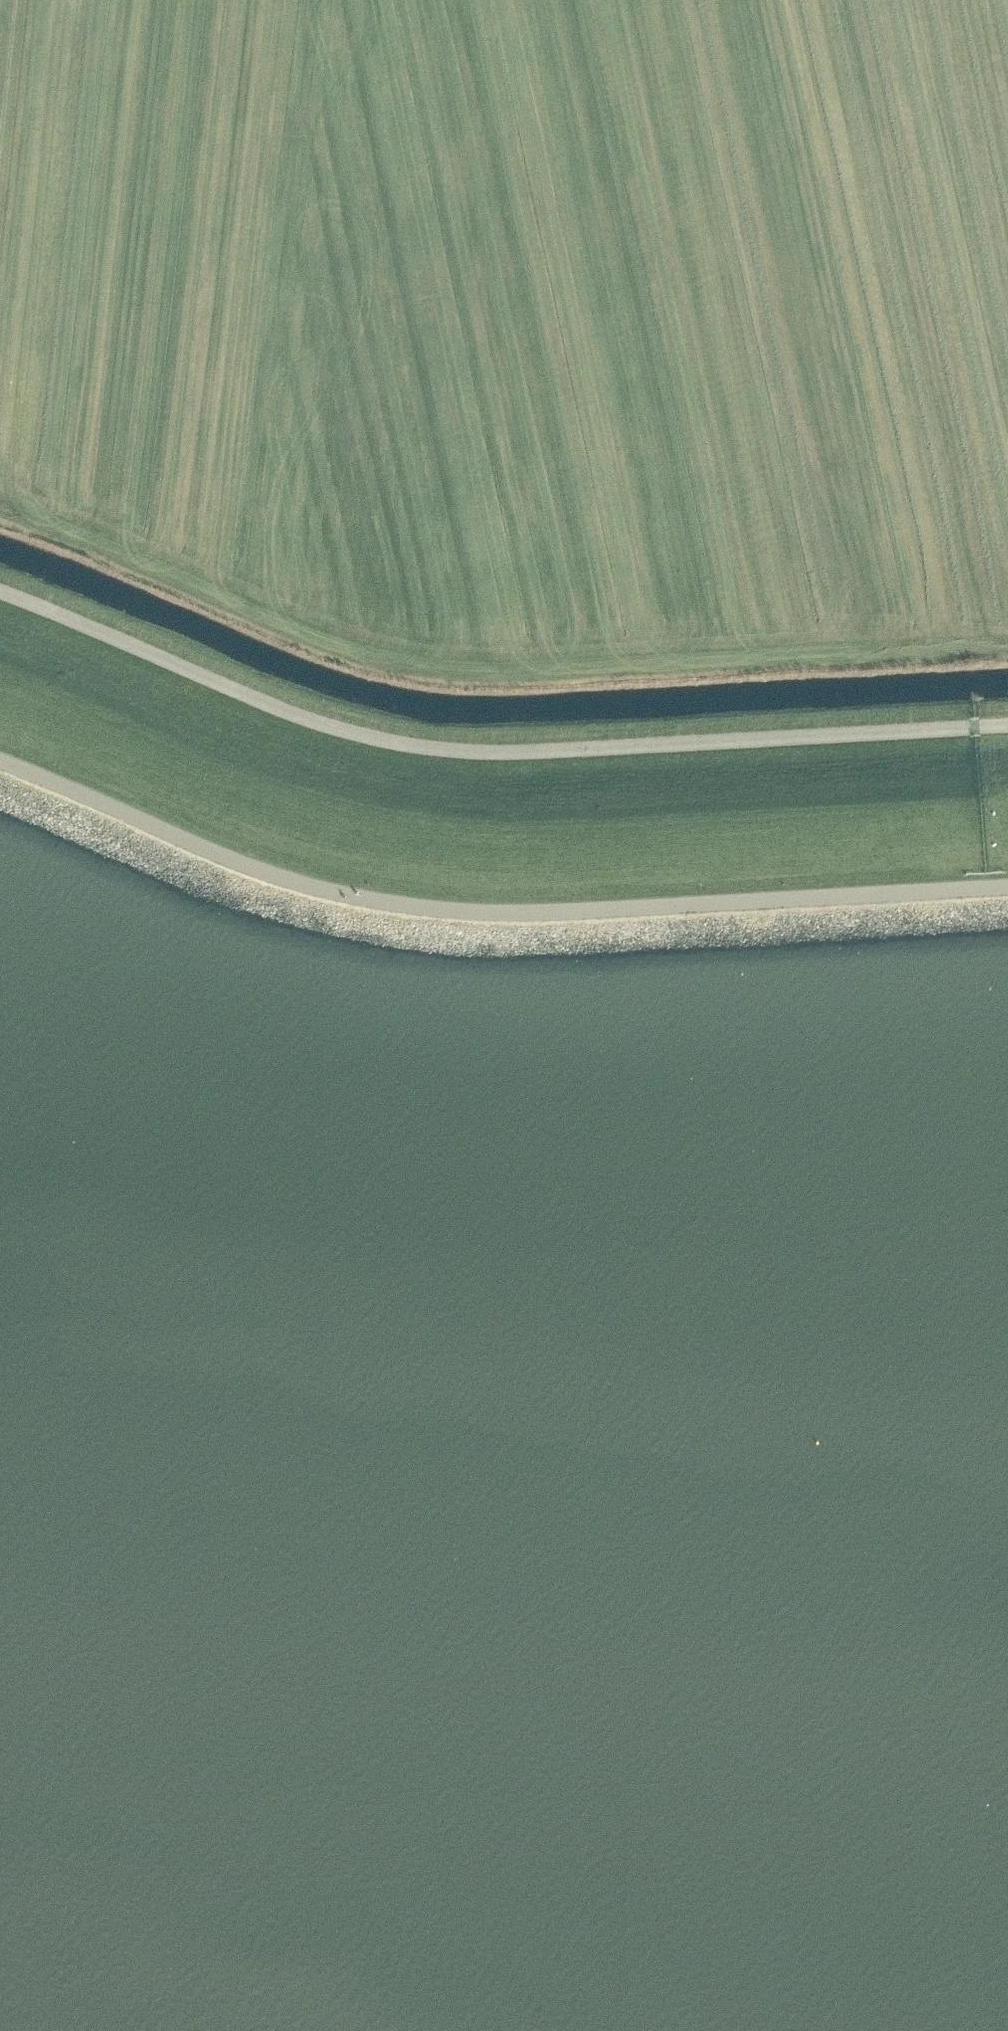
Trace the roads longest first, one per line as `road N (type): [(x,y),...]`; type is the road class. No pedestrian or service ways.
road 1 (unclassified): [(1007,735),(516,762),(414,755),(318,731),(0,598)]
road 2 (unclassified): [(0,779),(264,891),(440,927),(559,930),(1007,905)]

